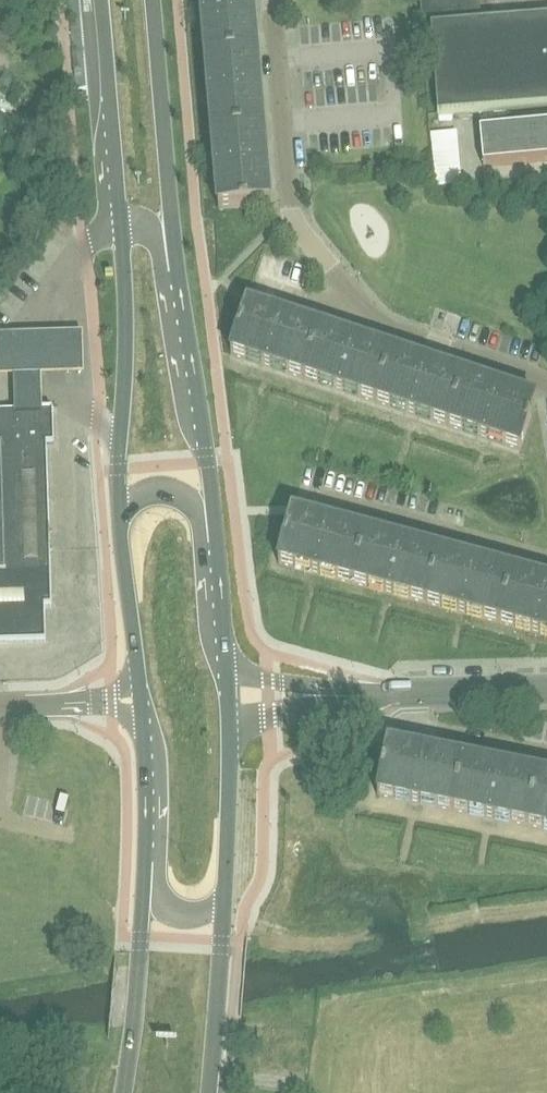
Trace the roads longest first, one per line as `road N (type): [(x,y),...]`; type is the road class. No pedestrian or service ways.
road 1 (secondary): [(218,563),(175,264),(152,0)]
road 2 (residential): [(546,381),(364,316),(301,231),(291,215),(274,0)]
road 3 (secondary): [(104,0),(123,228),(118,518)]
road 4 (residential): [(546,553),(295,484)]
road 5 (secondary): [(144,860),(124,1092)]
road 6 (secondary): [(208,1092),(224,896)]
road 7 (secondary): [(224,896),(227,727)]
road 8 (residential): [(409,694),(421,732),(546,758)]
road 9 (secondary): [(118,518),(139,681)]
road 10 (secondary): [(218,563),(198,510),(180,492),(147,492),(118,518)]
road 11 (secondary): [(141,712),(144,860)]
road 12 (unclassified): [(227,727),(368,694)]
road 13 (unclassified): [(368,694),(225,672)]
road 14 (residential): [(546,689),(409,694)]

